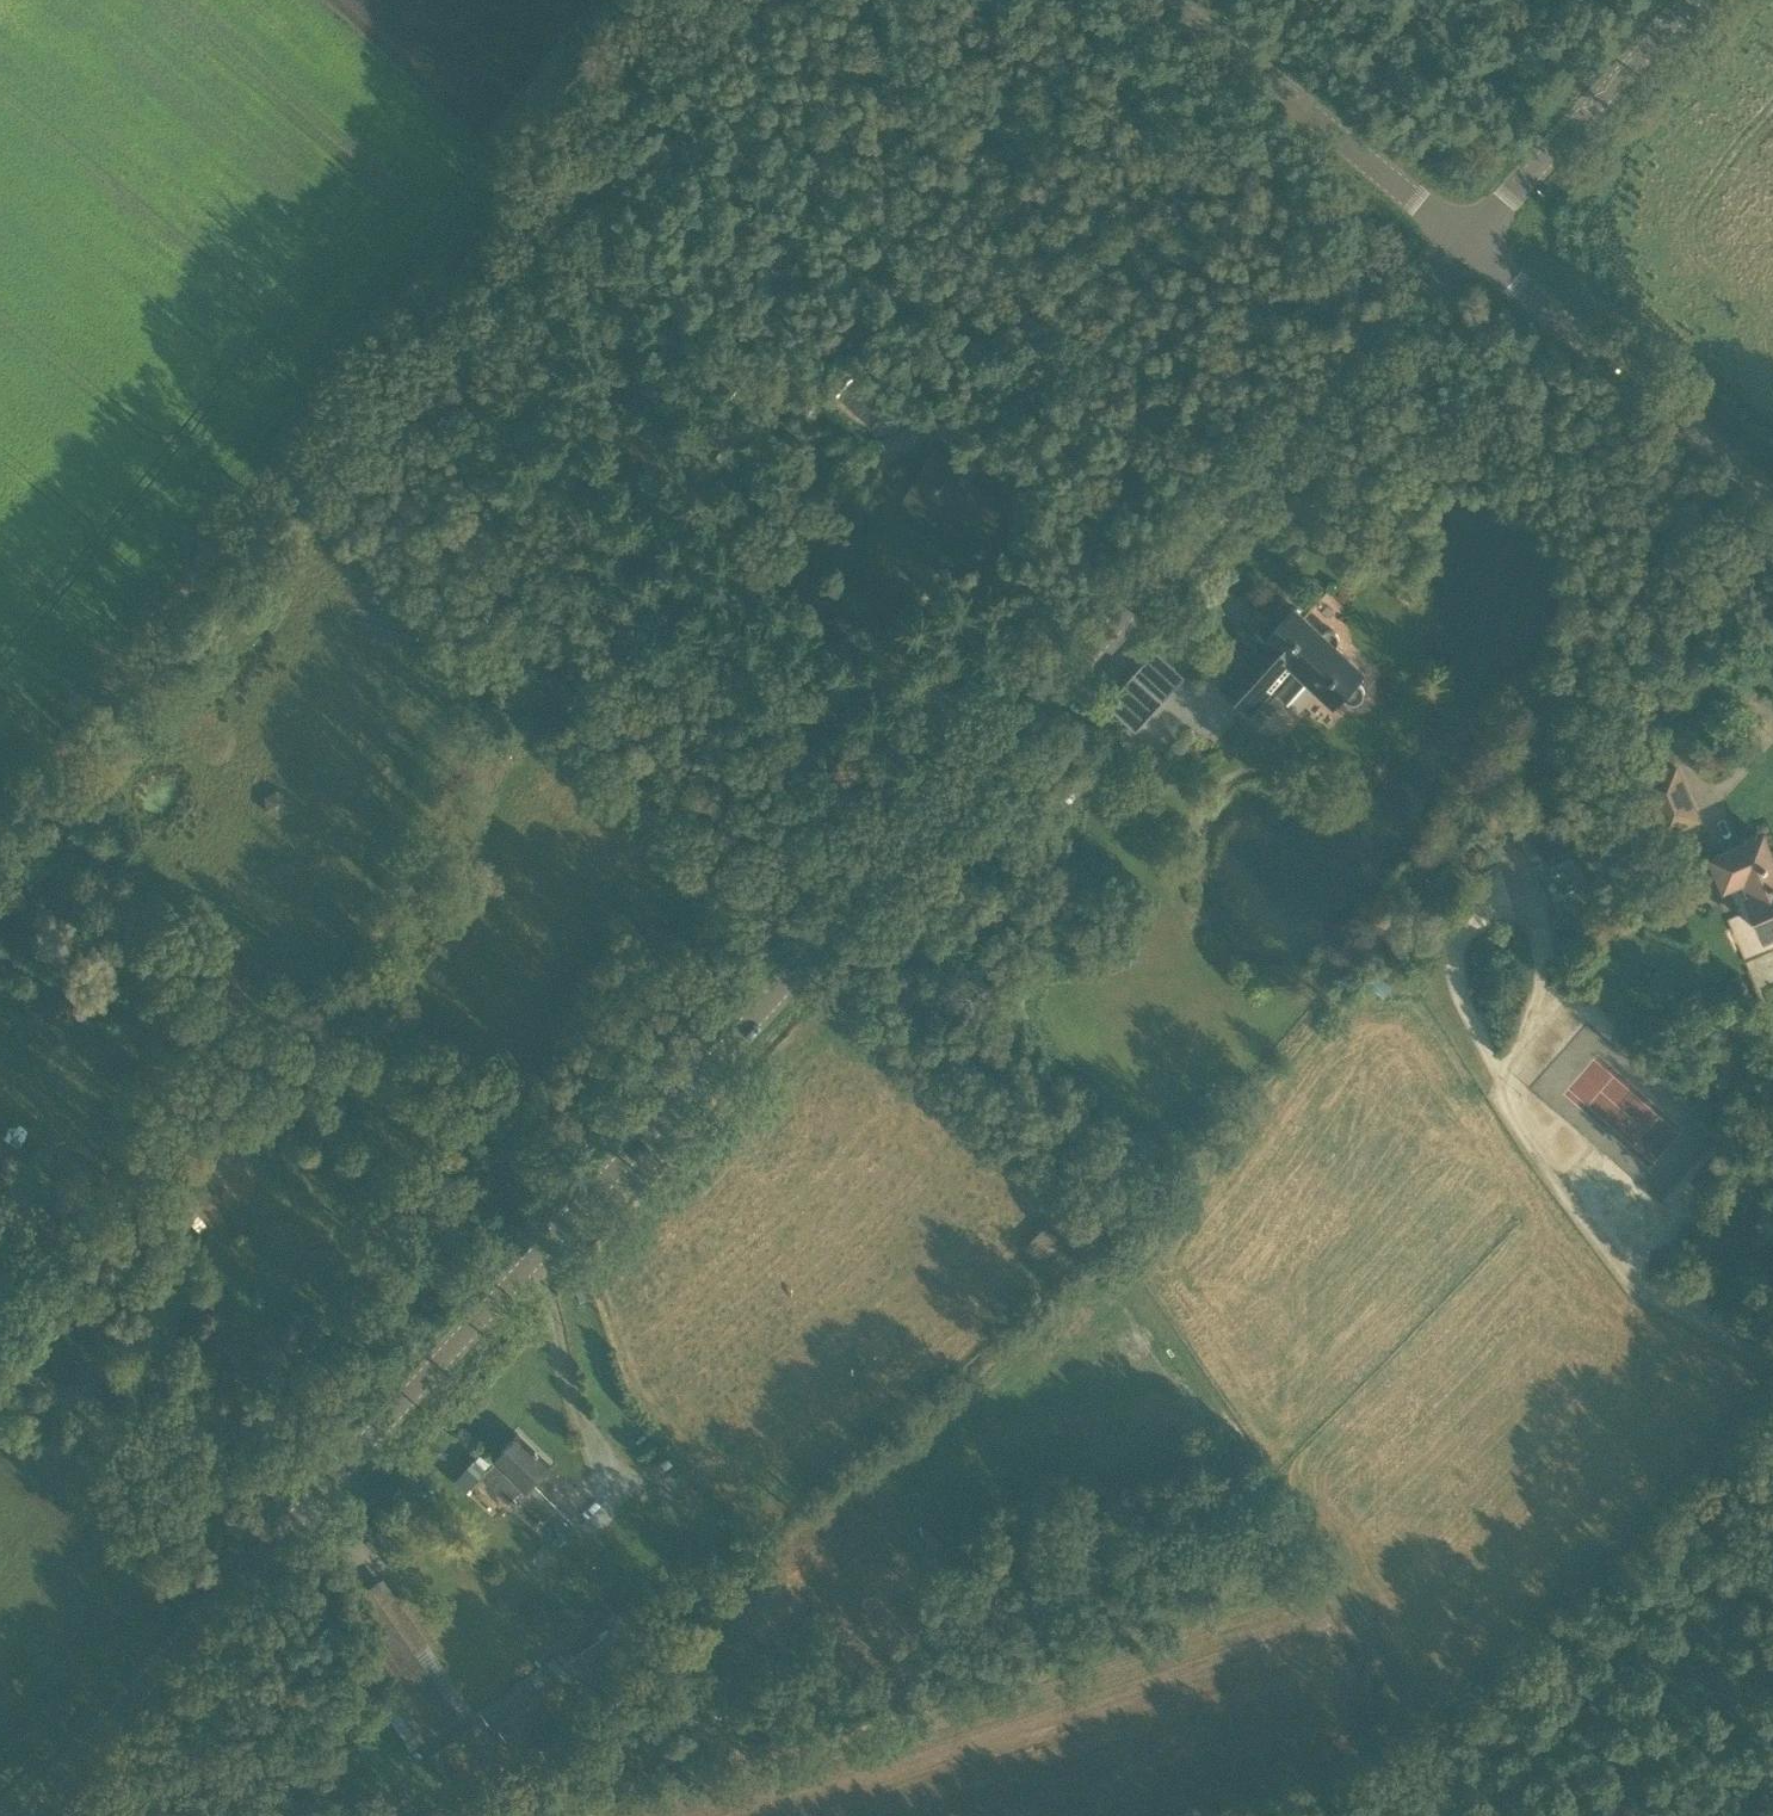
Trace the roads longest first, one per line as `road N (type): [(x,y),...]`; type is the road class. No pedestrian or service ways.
road 1 (tertiary): [(70,1815),(1457,240)]
road 2 (track): [(1772,1392),(1405,1756),(1221,1815)]
road 3 (unclassified): [(1772,502),(1457,240)]
road 4 (unclassified): [(1457,240),(1167,0)]
road 5 (tertiary): [(1457,240),(1682,0)]

